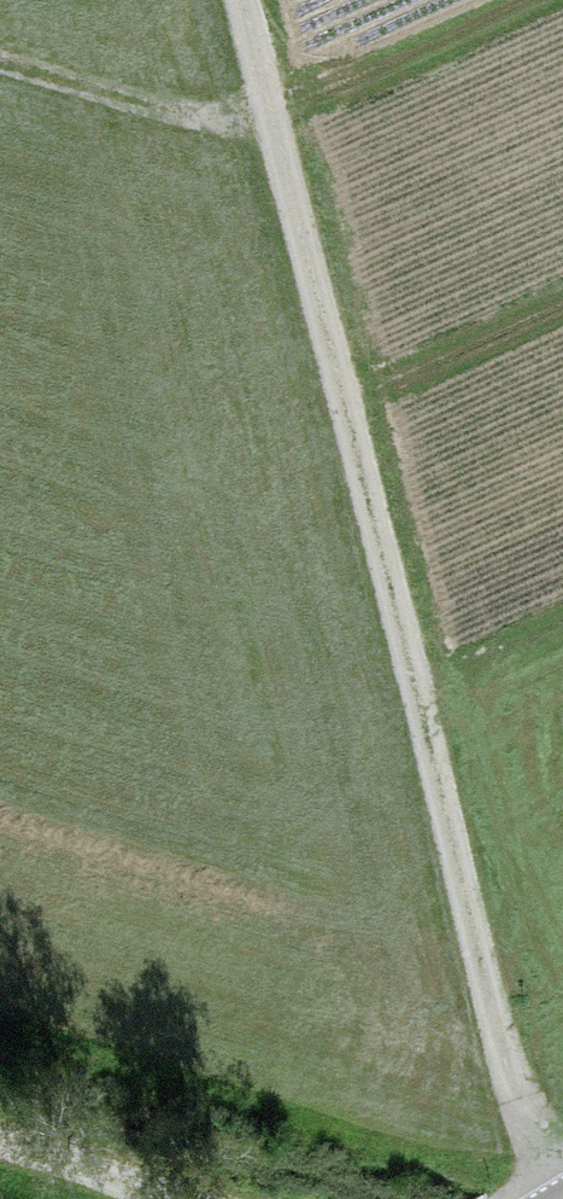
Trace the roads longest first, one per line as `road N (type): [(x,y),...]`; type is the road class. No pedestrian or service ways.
road 1 (track): [(562,1198),(255,0)]
road 2 (track): [(284,112),(134,103),(0,60)]
road 3 (track): [(157,1198),(0,1148)]

